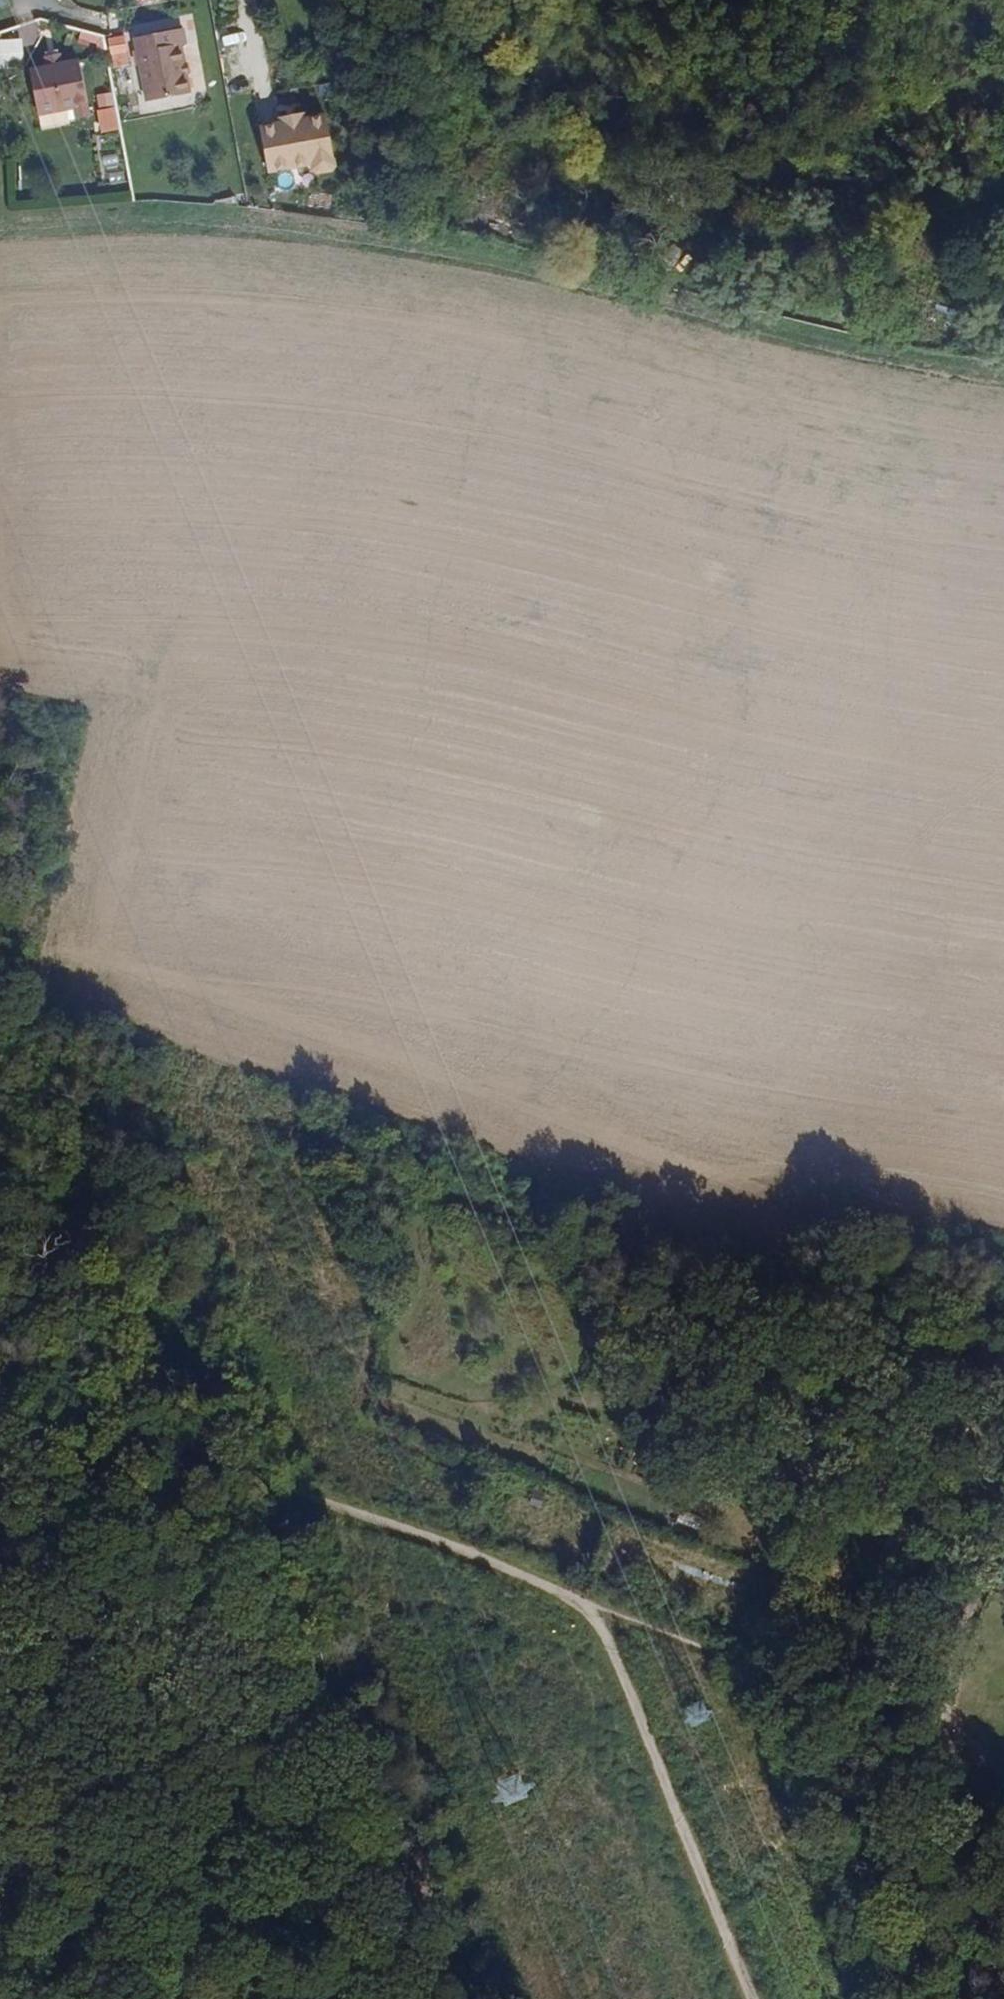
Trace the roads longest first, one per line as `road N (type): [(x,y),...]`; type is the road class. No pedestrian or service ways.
road 1 (track): [(1003,367),(911,357),(501,258),(186,218),(0,232)]
road 2 (track): [(849,1714),(277,1454),(0,1345)]
road 3 (track): [(277,1454),(260,1998)]
road 4 (track): [(849,1714),(926,1864),(1003,1969)]
road 5 (track): [(849,1714),(953,1621),(1003,1496)]

